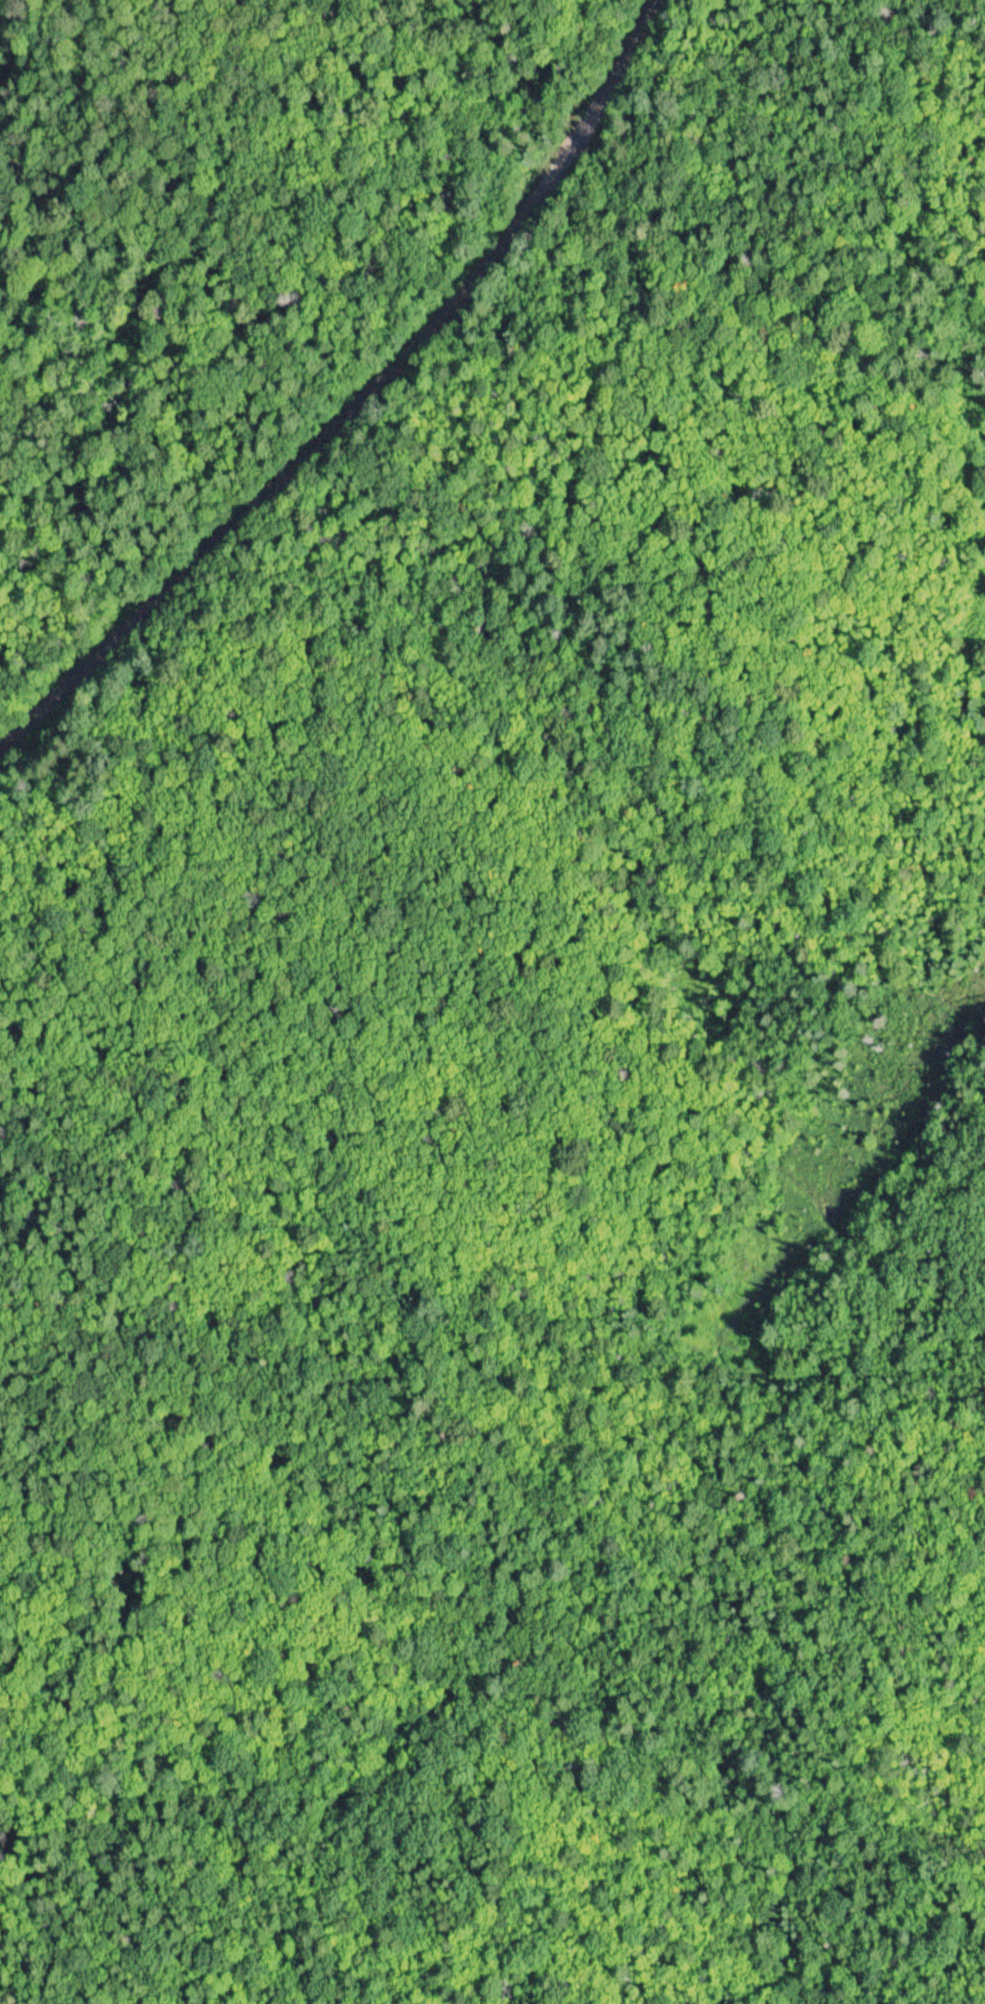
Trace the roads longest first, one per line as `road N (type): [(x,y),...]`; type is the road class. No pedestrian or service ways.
road 1 (residential): [(984,1404),(928,1433),(538,1308),(0,1074)]
road 2 (secondary): [(0,760),(278,483),(536,209),(657,0)]

